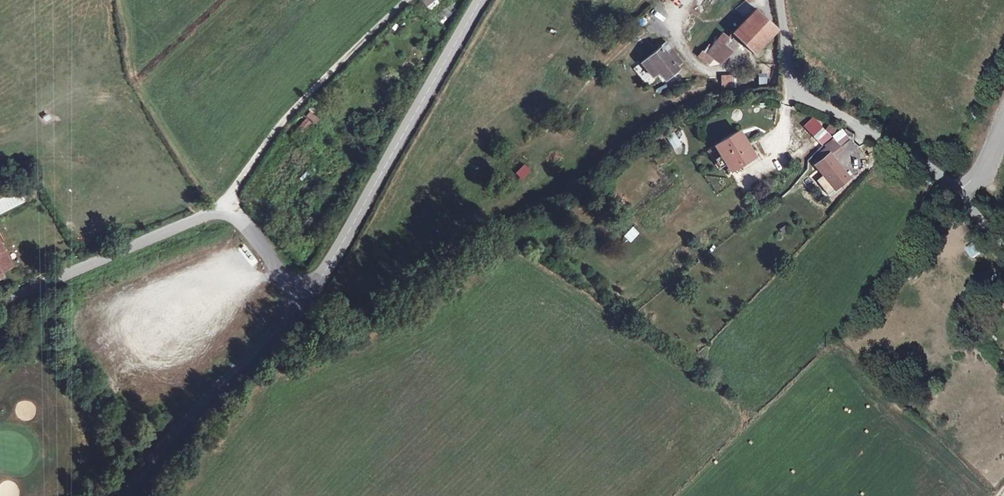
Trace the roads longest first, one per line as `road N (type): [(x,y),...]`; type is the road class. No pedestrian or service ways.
road 1 (tertiary): [(481,0),(303,305)]
road 2 (unclassified): [(781,0),(796,94),(965,190)]
road 3 (unclassified): [(220,209),(292,114),(406,0)]
road 4 (tertiary): [(303,305),(233,372),(129,495)]
road 5 (unclassified): [(220,209),(0,302)]
road 6 (track): [(0,136),(67,97),(128,96)]
road 7 (unclassified): [(303,305),(256,238),(220,209)]

